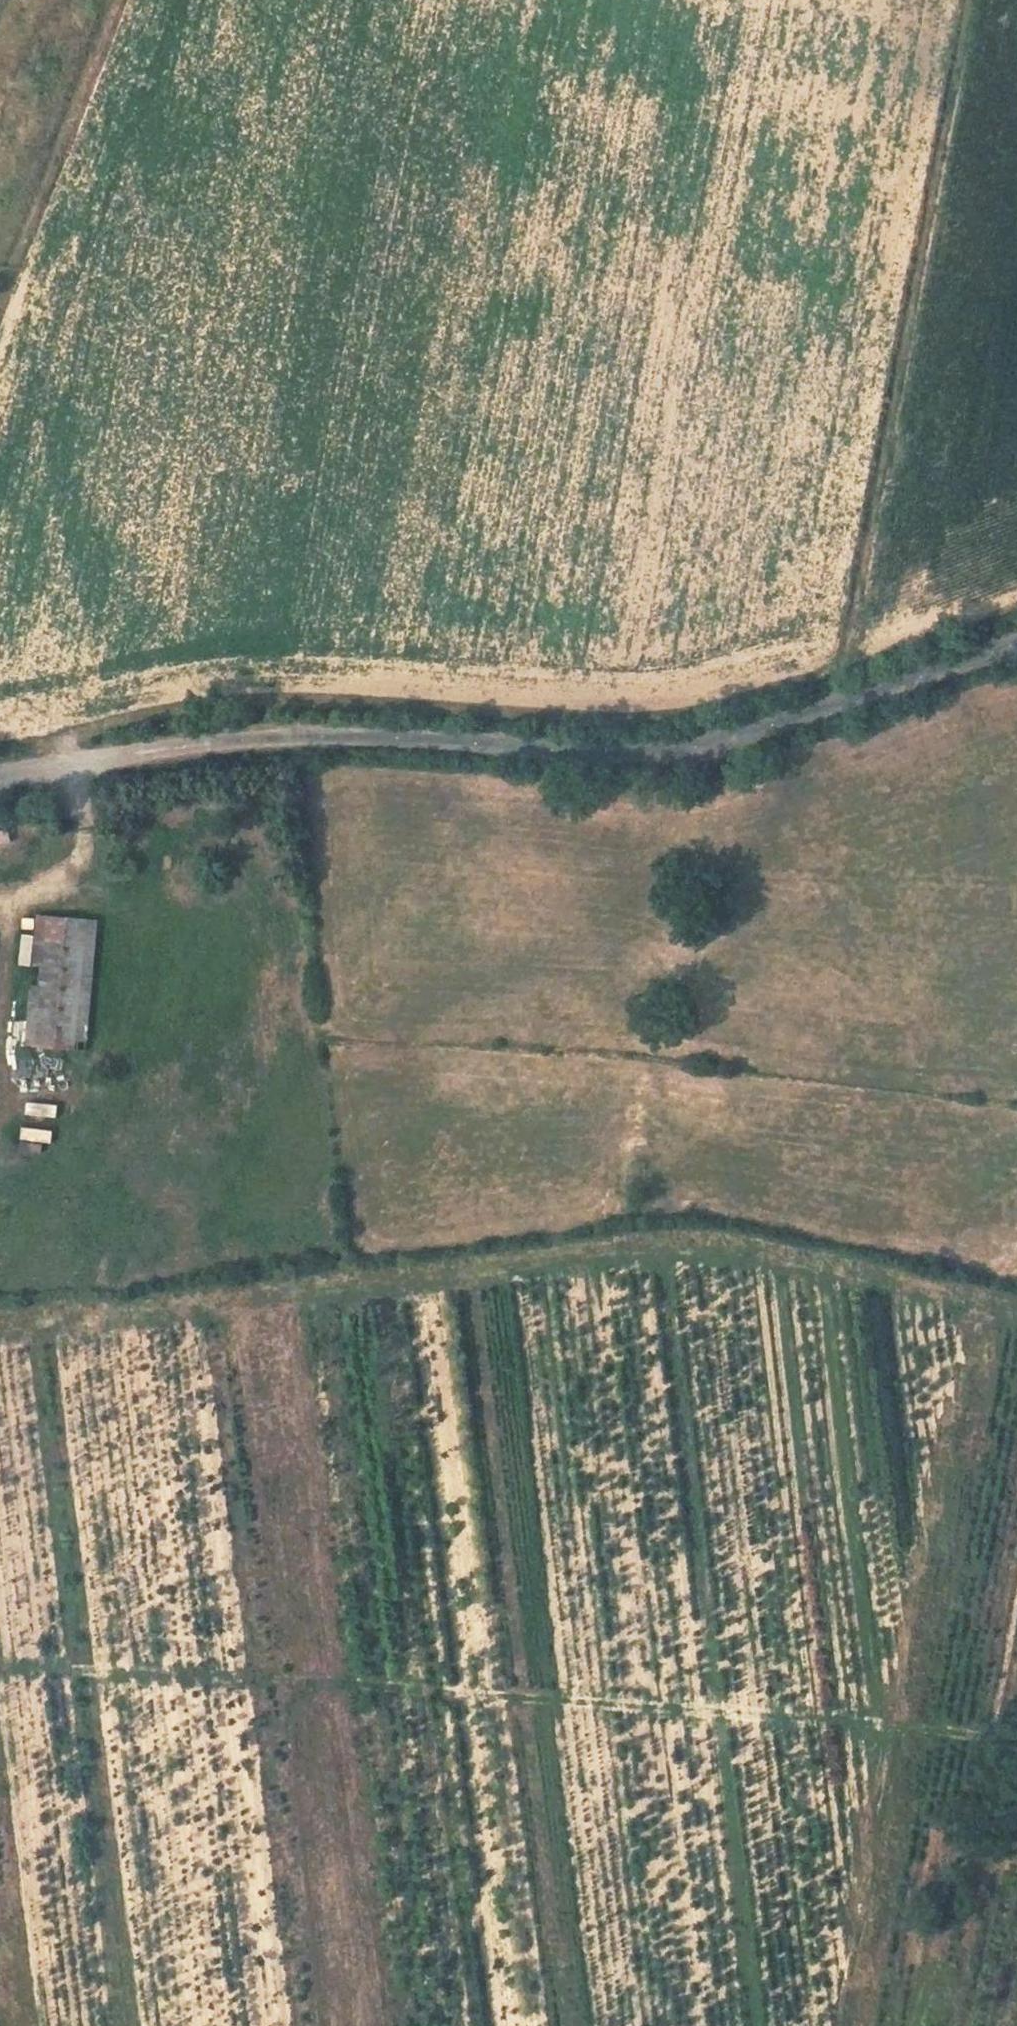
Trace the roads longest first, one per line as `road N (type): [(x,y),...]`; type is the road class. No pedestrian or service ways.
road 1 (unclassified): [(75,765),(307,736),(624,755),(701,748),(1016,643)]

